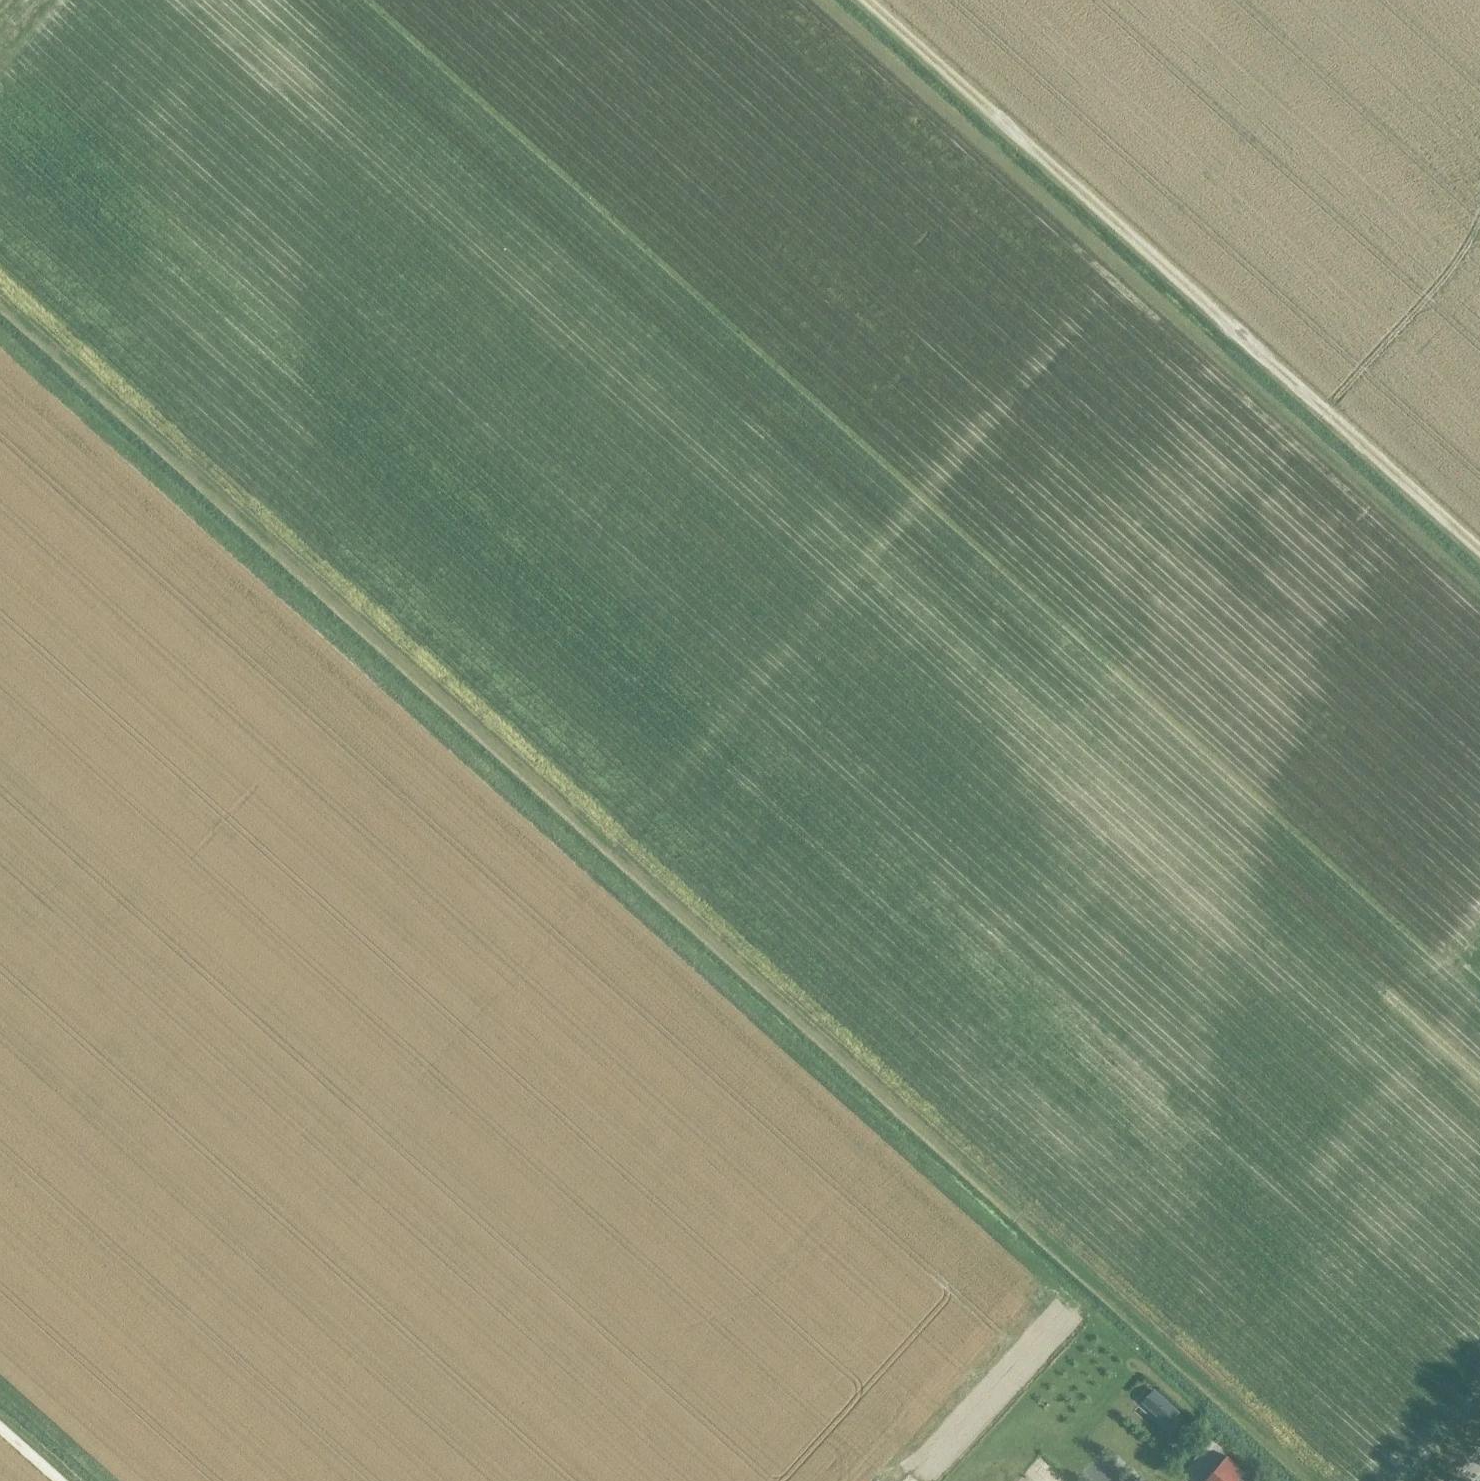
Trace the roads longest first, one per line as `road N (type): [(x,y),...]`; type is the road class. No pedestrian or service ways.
road 1 (track): [(1479,550),(869,0)]

